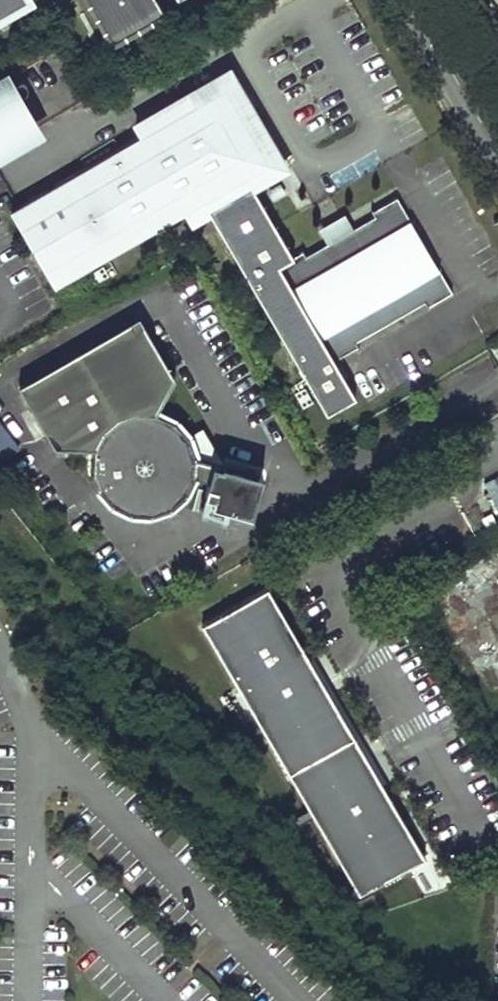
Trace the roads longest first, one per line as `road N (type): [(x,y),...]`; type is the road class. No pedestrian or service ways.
road 1 (tertiary): [(497,153),(409,0)]

